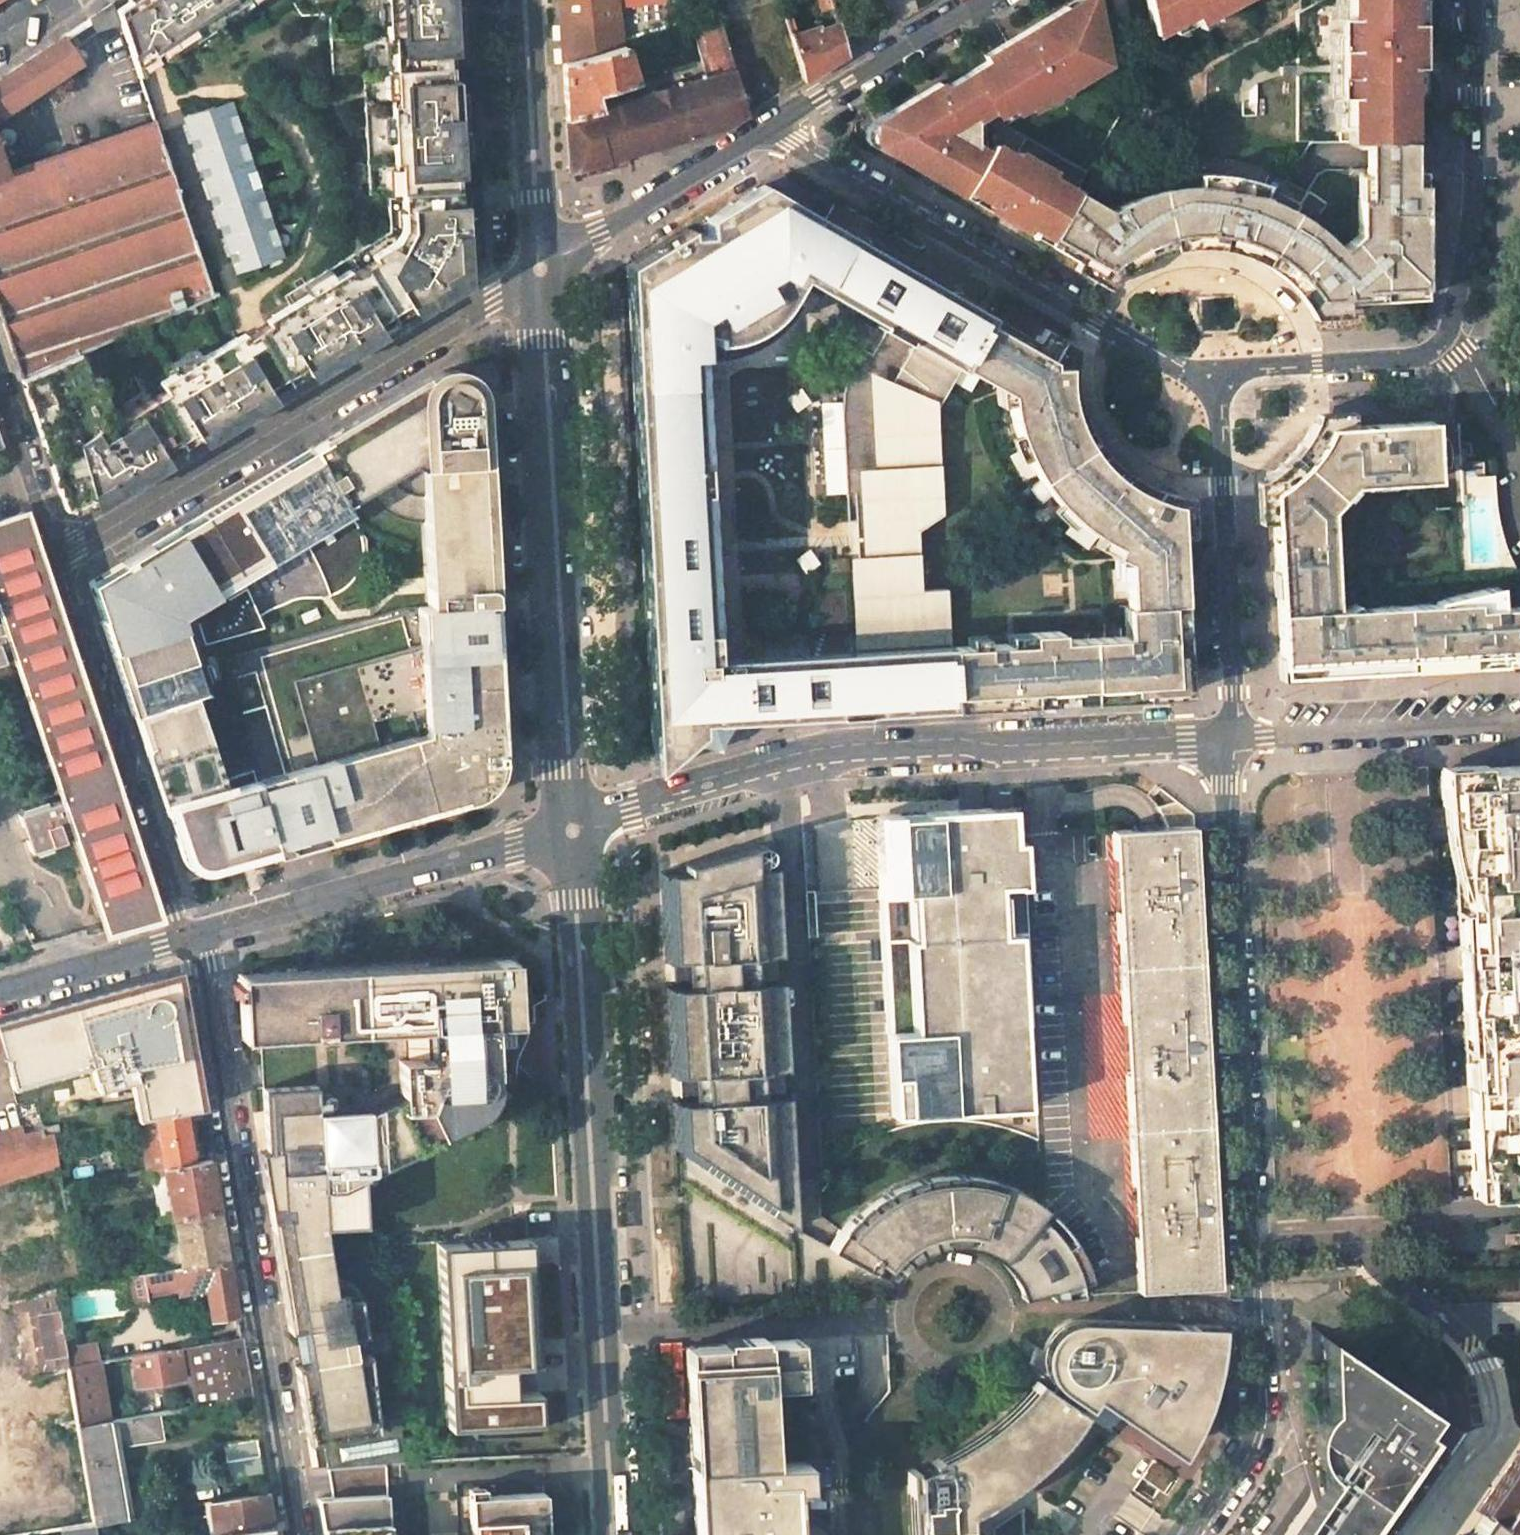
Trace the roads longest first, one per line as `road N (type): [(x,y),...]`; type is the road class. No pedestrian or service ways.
road 1 (residential): [(1225,739),(1263,1381),(1260,1431),(1197,1534)]
road 2 (secondary): [(574,829),(611,1534)]
road 3 (residential): [(1225,739),(853,749),(659,796),(574,829)]
road 4 (residential): [(187,936),(201,954),(294,1534)]
road 5 (residential): [(1474,0),(1471,205),(1454,311),(1440,340),(1412,355),(1293,363),(1216,381)]
road 6 (residential): [(541,269),(58,555)]
road 7 (secondary): [(541,269),(574,829)]
road 8 (residential): [(769,131),(1216,381)]
road 9 (residential): [(58,555),(187,936)]
road 10 (tertiary): [(574,829),(187,936)]
road 11 (residential): [(1216,381),(1232,692),(1225,739)]
road 12 (residential): [(1225,739),(1519,725)]
road 13 (secondary): [(524,0),(541,269)]
road 14 (tertiary): [(541,269),(769,131)]
road 15 (tertiary): [(769,131),(991,0)]
road 16 (tertiary): [(187,936),(0,990)]
road 17 (residential): [(0,388),(58,555)]

